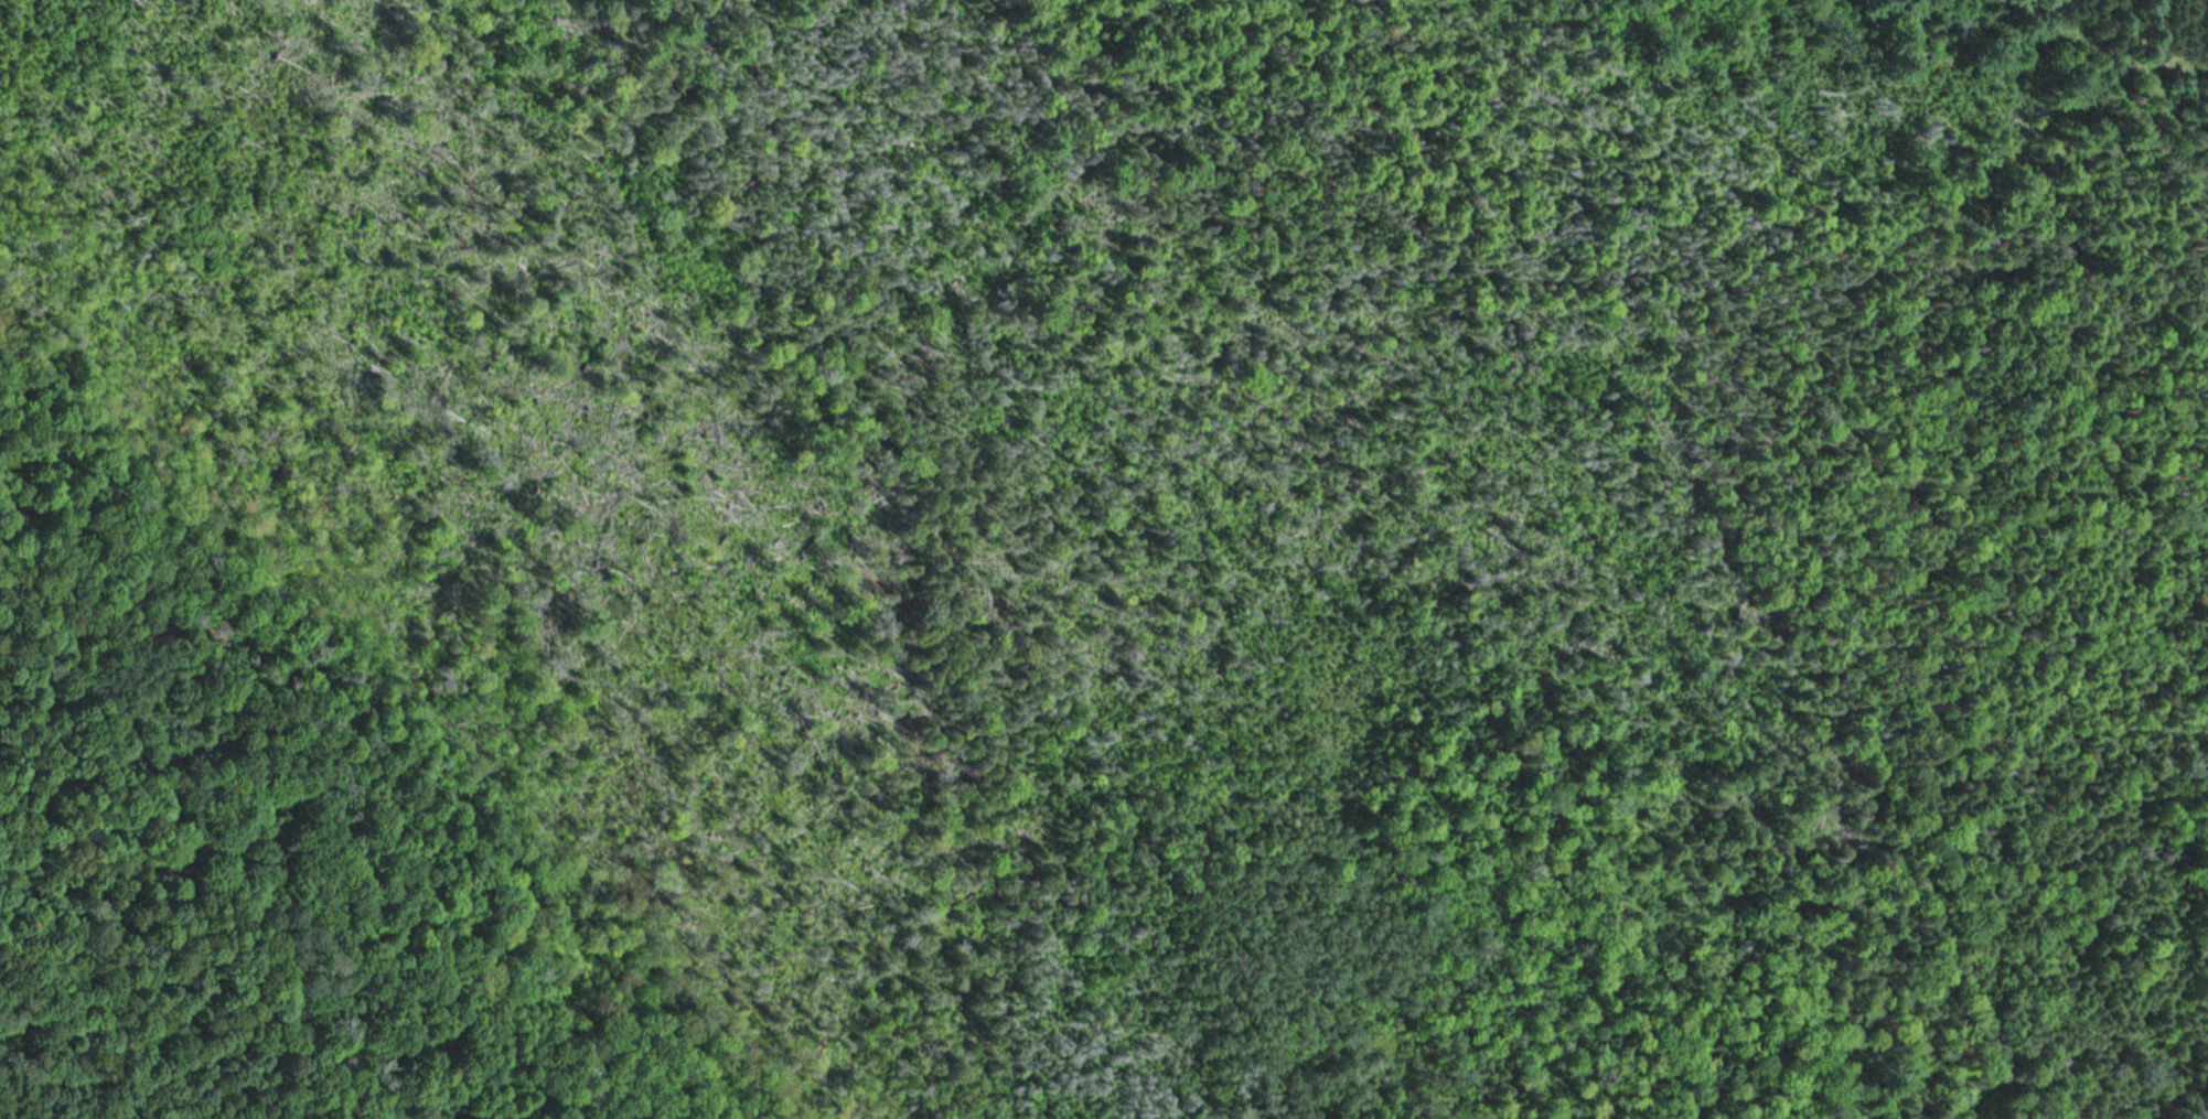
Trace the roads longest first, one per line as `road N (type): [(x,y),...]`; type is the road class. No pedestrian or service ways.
road 1 (track): [(0,546),(72,678),(204,882),(386,1118)]

